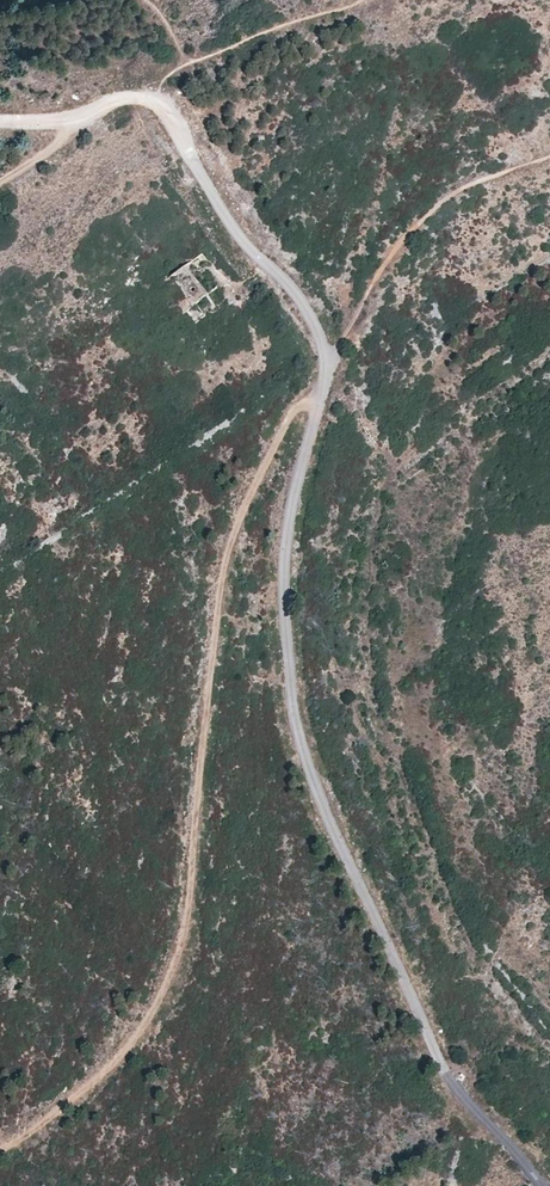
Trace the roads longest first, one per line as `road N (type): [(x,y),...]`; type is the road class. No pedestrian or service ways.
road 1 (unclassified): [(542,1185),(442,1068),(298,744),(284,581),(320,343),(295,296),(237,232),(154,106)]
road 2 (track): [(0,1146),(93,1075),(165,979),(187,905),(223,569),(265,458),(315,389)]
road 3 (residential): [(154,106),(137,95),(63,120),(0,121)]

